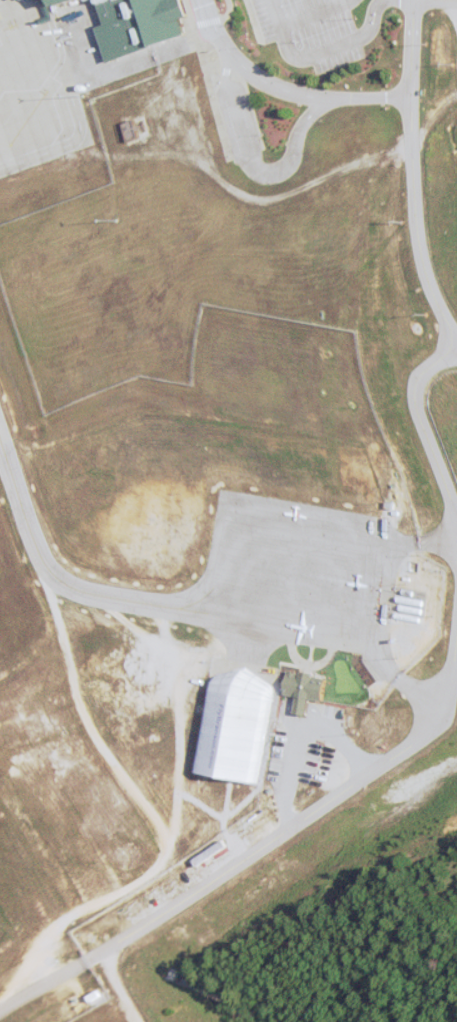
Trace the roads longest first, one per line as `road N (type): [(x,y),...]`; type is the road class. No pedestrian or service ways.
road 1 (residential): [(410,0),(413,157),(456,293)]
road 2 (residential): [(185,0),(211,49),(253,83),(300,98),(407,99)]

